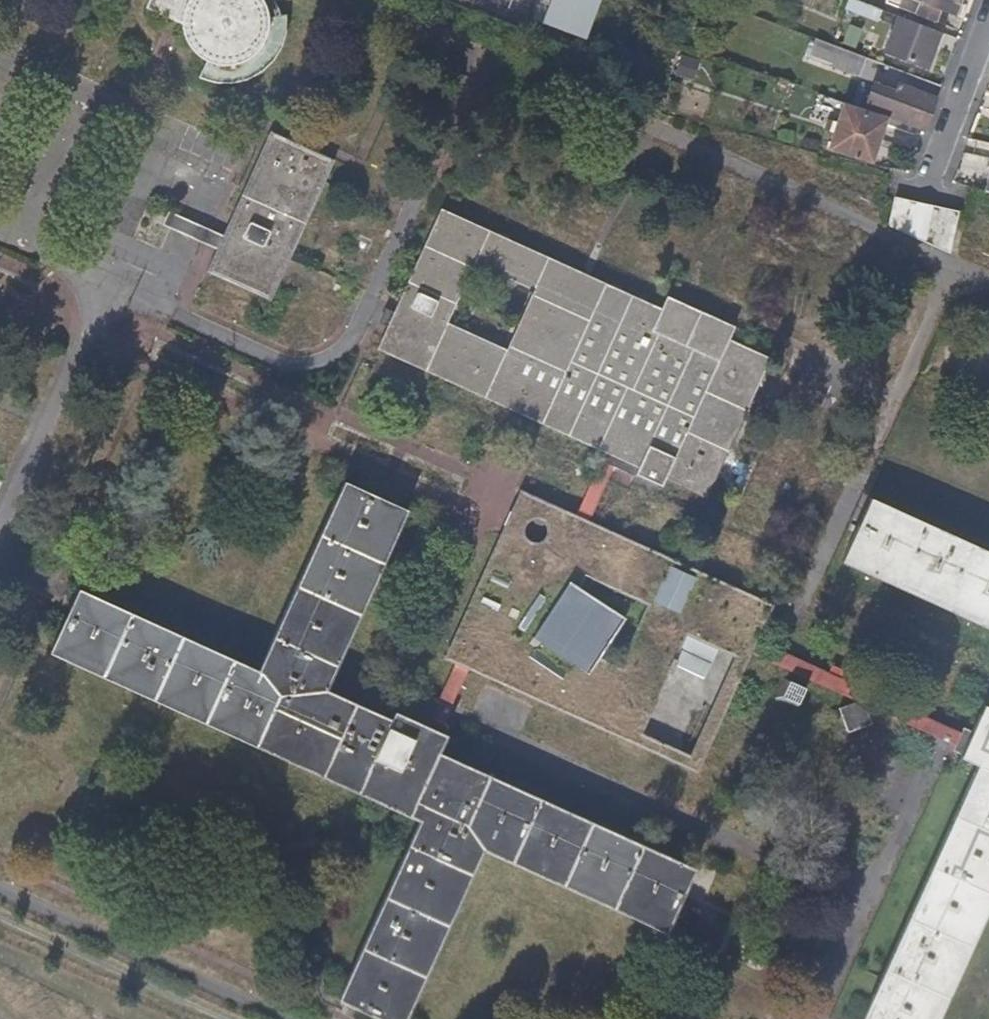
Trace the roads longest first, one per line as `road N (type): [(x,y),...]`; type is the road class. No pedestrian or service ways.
road 1 (residential): [(988,30),(942,155)]

